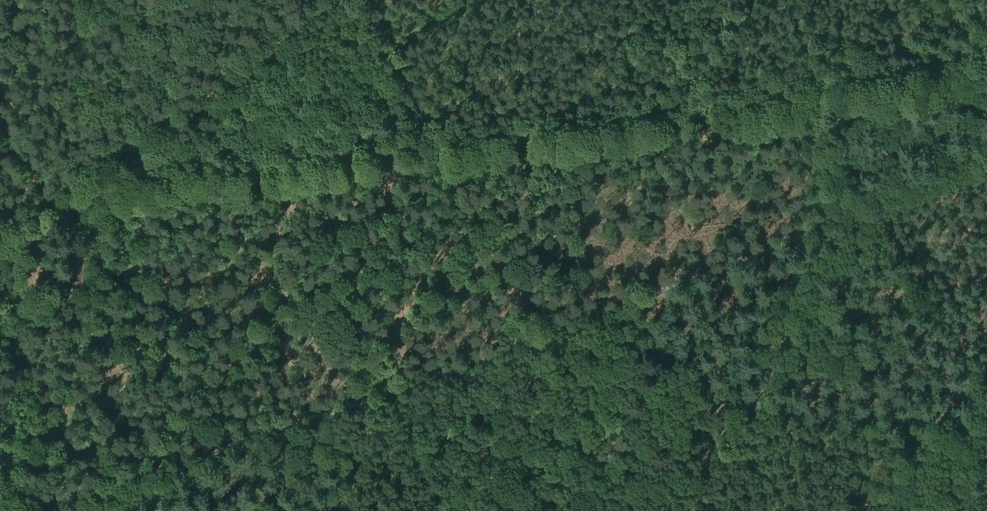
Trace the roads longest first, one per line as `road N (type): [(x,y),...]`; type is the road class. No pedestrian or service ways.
road 1 (track): [(327,0),(106,172),(0,237)]

